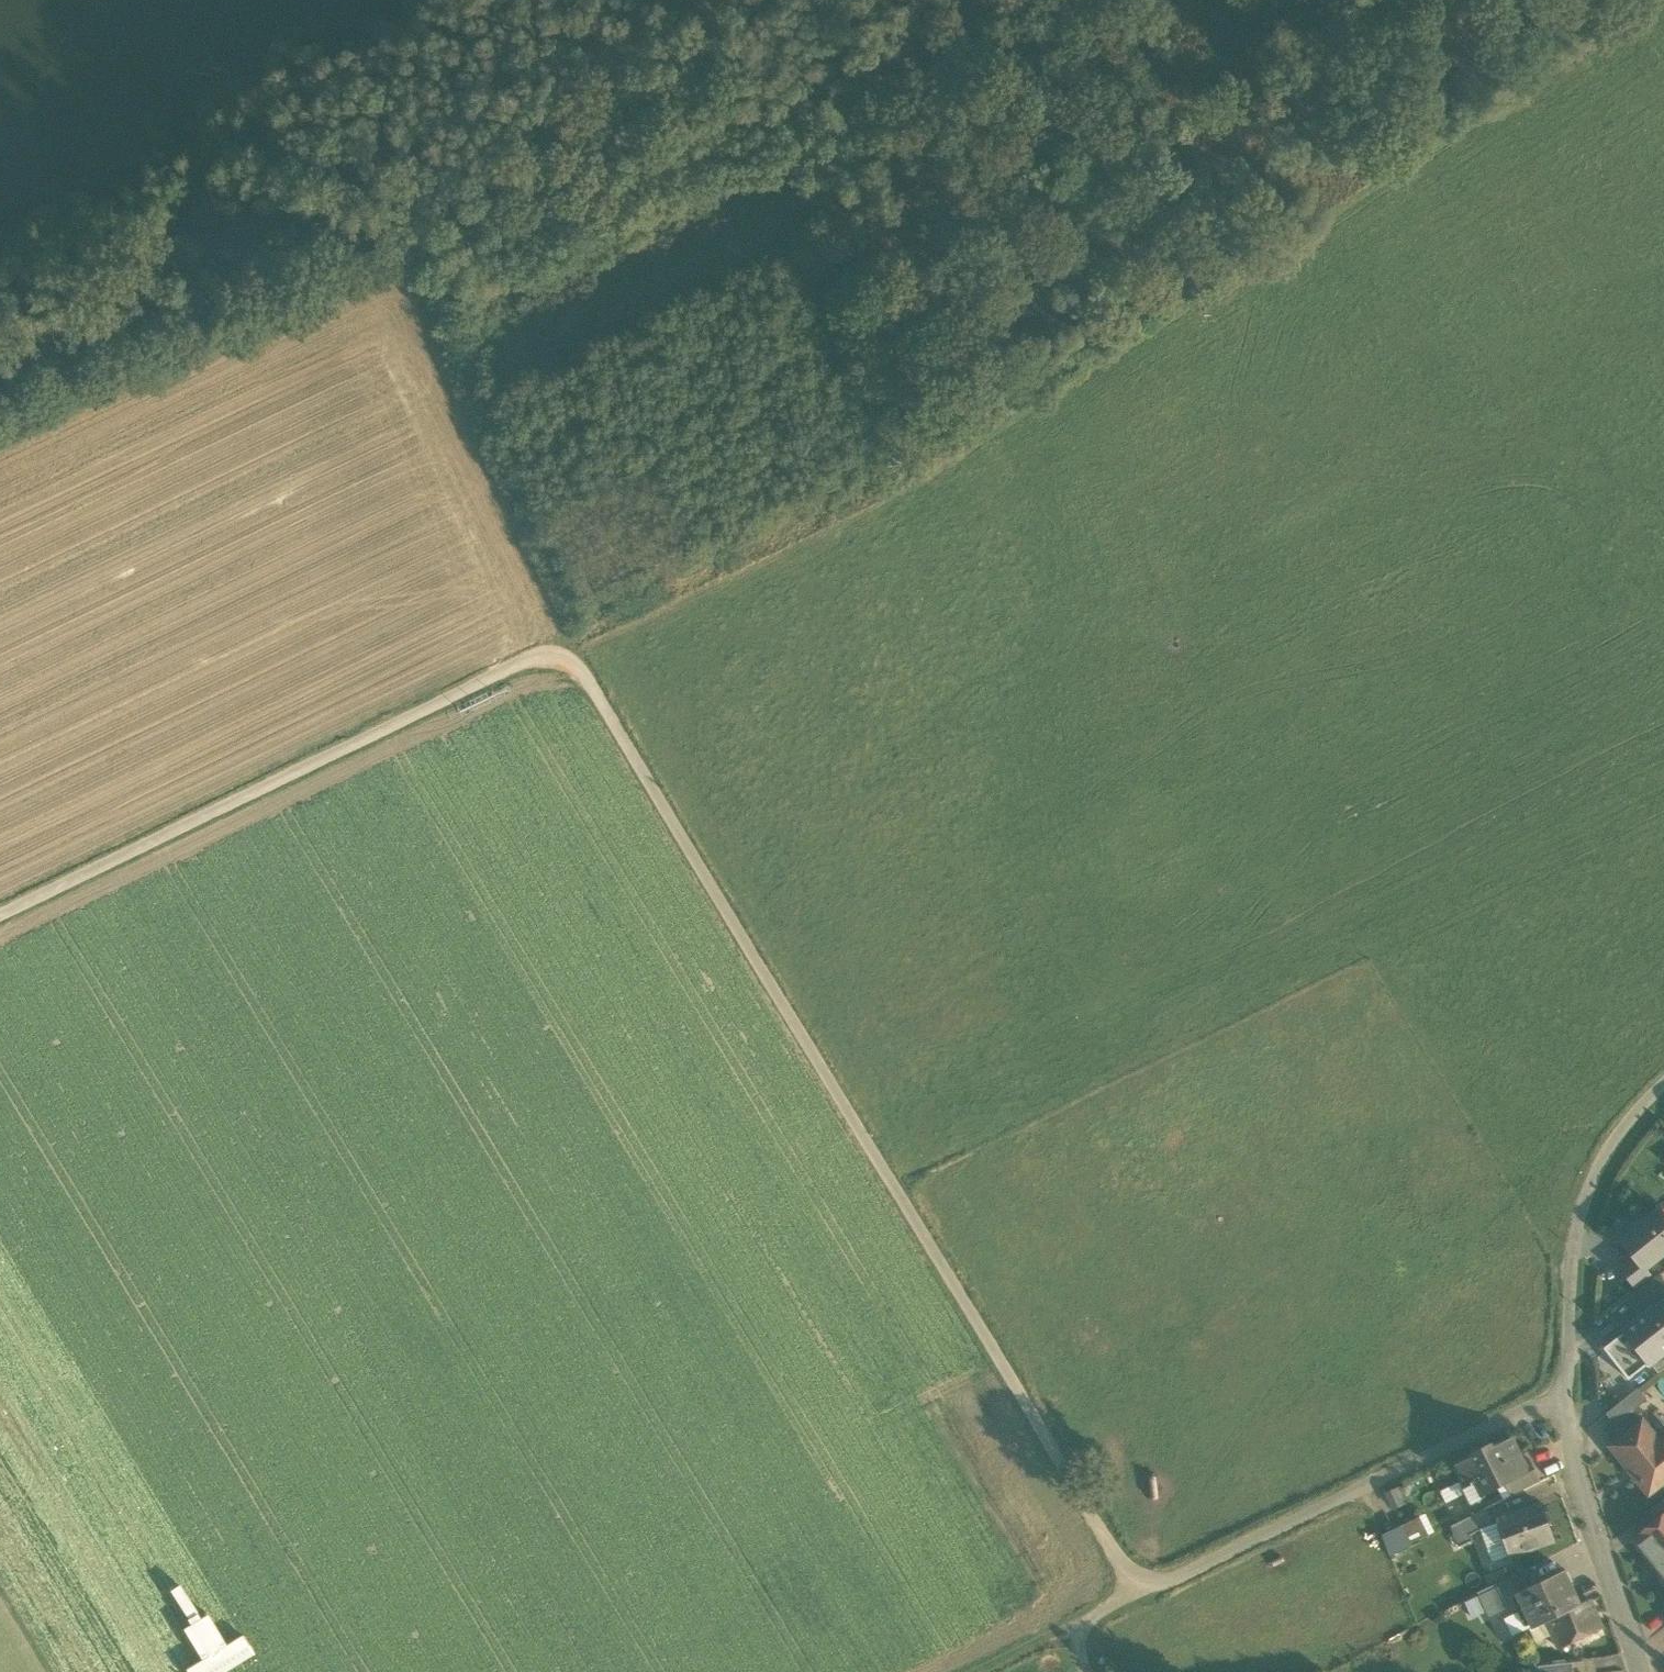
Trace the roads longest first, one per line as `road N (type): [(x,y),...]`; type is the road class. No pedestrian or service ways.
road 1 (track): [(0,915),(552,651),(573,657),(1140,1593),(1567,1389)]
road 2 (residential): [(1663,1084),(1642,1103),(1580,1214),(1567,1389),(1569,1454),(1640,1671)]

